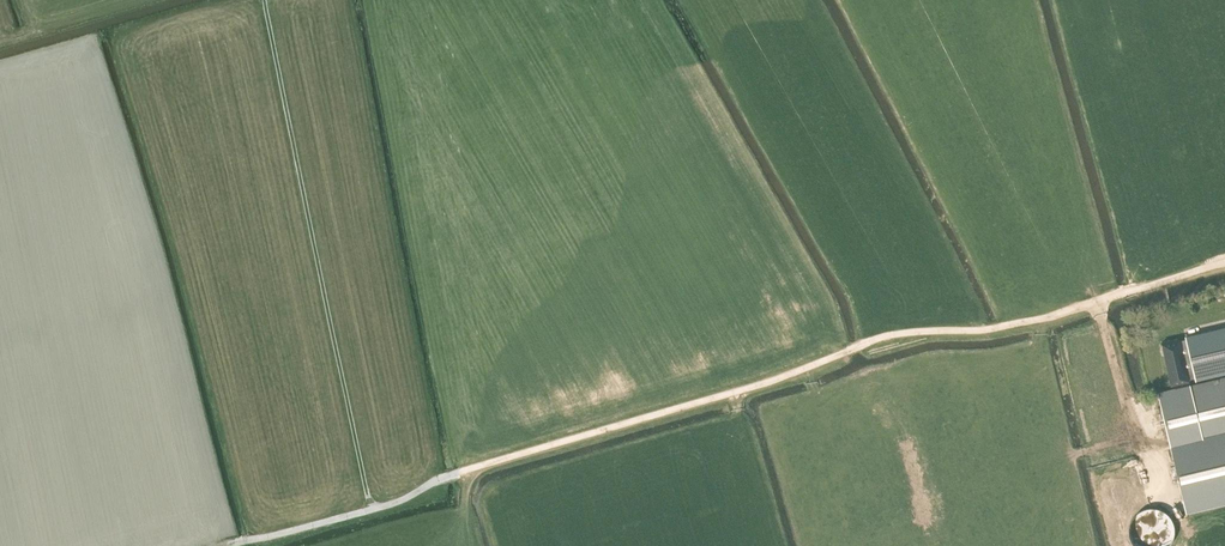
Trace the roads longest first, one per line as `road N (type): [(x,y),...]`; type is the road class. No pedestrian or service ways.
road 1 (unclassified): [(241,542),(399,504),(438,480),(778,382),(906,336),(1052,319),(1224,265)]
road 2 (track): [(266,0),(370,510)]

